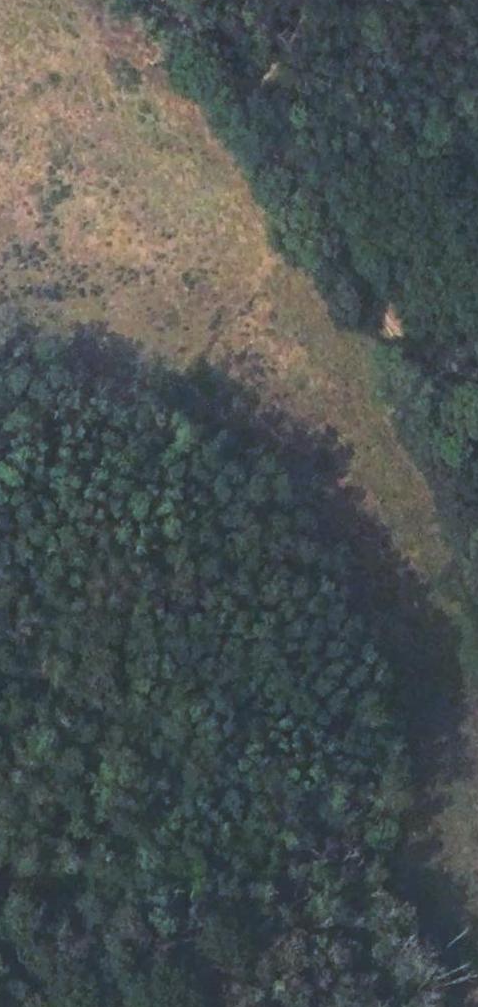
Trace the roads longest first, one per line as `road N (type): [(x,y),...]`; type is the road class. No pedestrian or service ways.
road 1 (track): [(174,0),(340,240),(477,483)]

